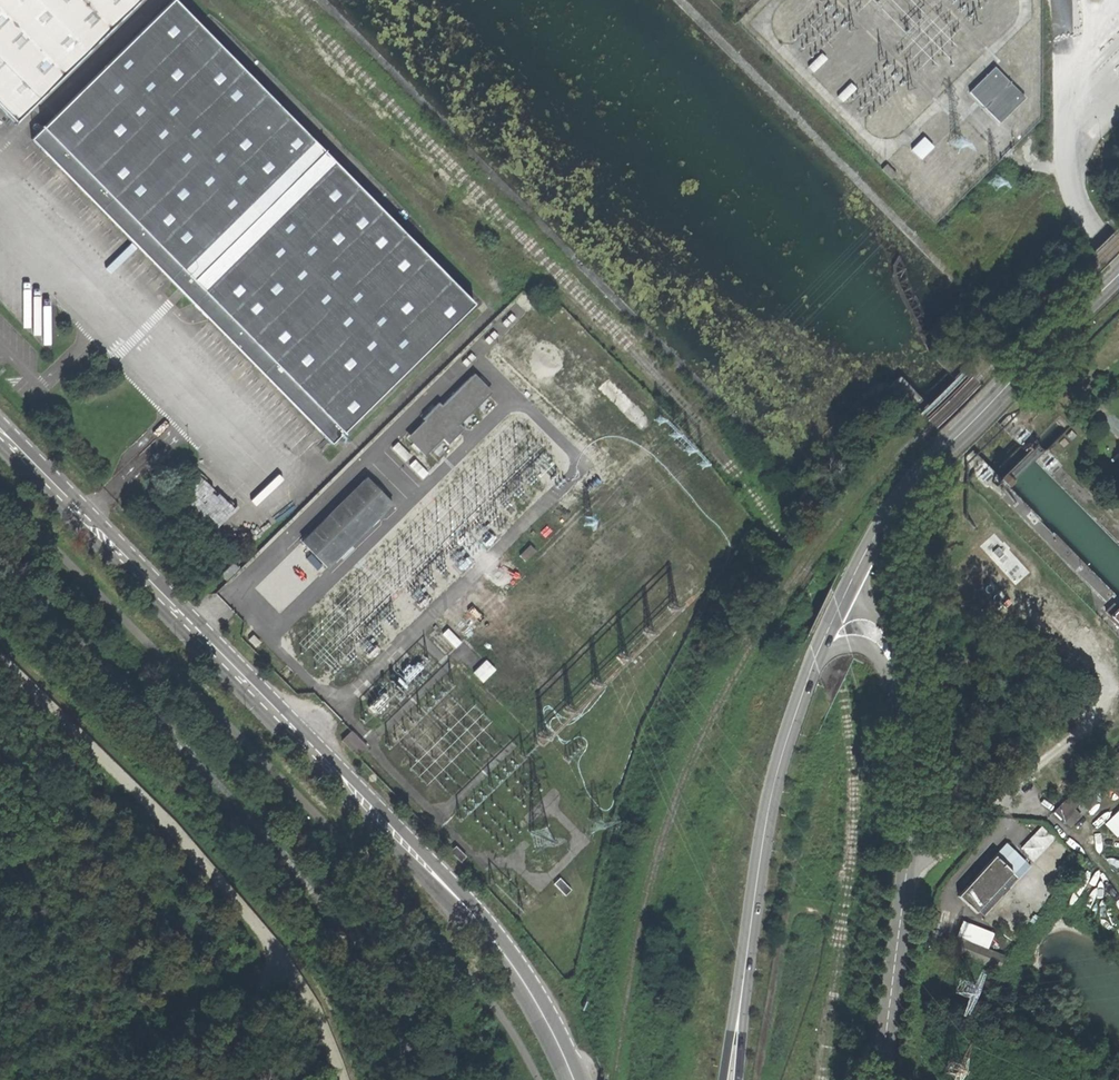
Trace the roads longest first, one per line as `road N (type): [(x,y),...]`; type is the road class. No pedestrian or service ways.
road 1 (secondary): [(199,635),(478,918),(537,1003),(574,1079)]
road 2 (secondary): [(820,647),(772,790),(731,1079)]
road 3 (secondary): [(1118,273),(920,471),(854,571)]
road 4 (unclassified): [(901,703),(911,842),(883,1079)]
road 5 (secondary): [(0,432),(199,635)]
road 6 (track): [(352,1079),(276,947)]
road 7 (unclassified): [(854,571),(895,642),(901,703)]

